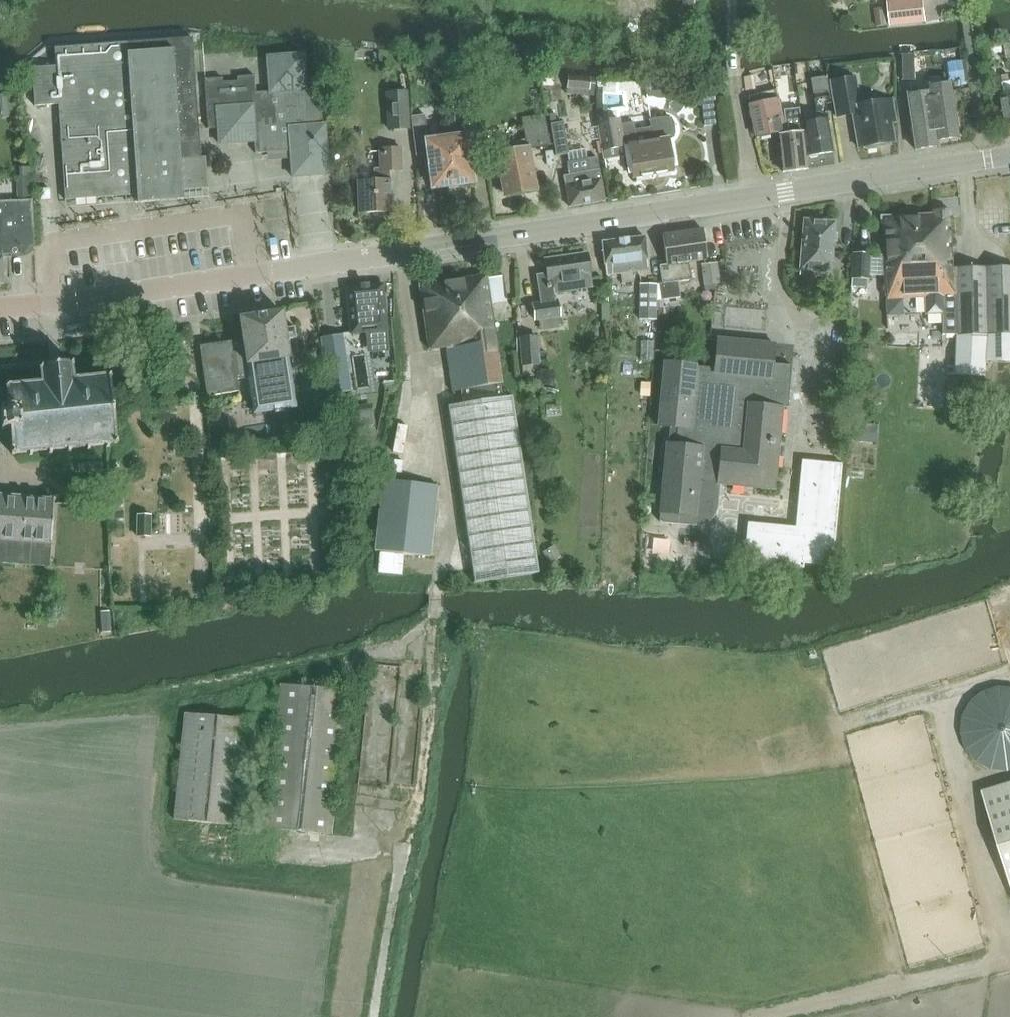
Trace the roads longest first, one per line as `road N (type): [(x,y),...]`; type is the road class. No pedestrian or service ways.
road 1 (tertiary): [(0,309),(1009,155)]
road 2 (track): [(375,1016),(424,785),(432,635),(447,542),(448,477),(398,253)]

